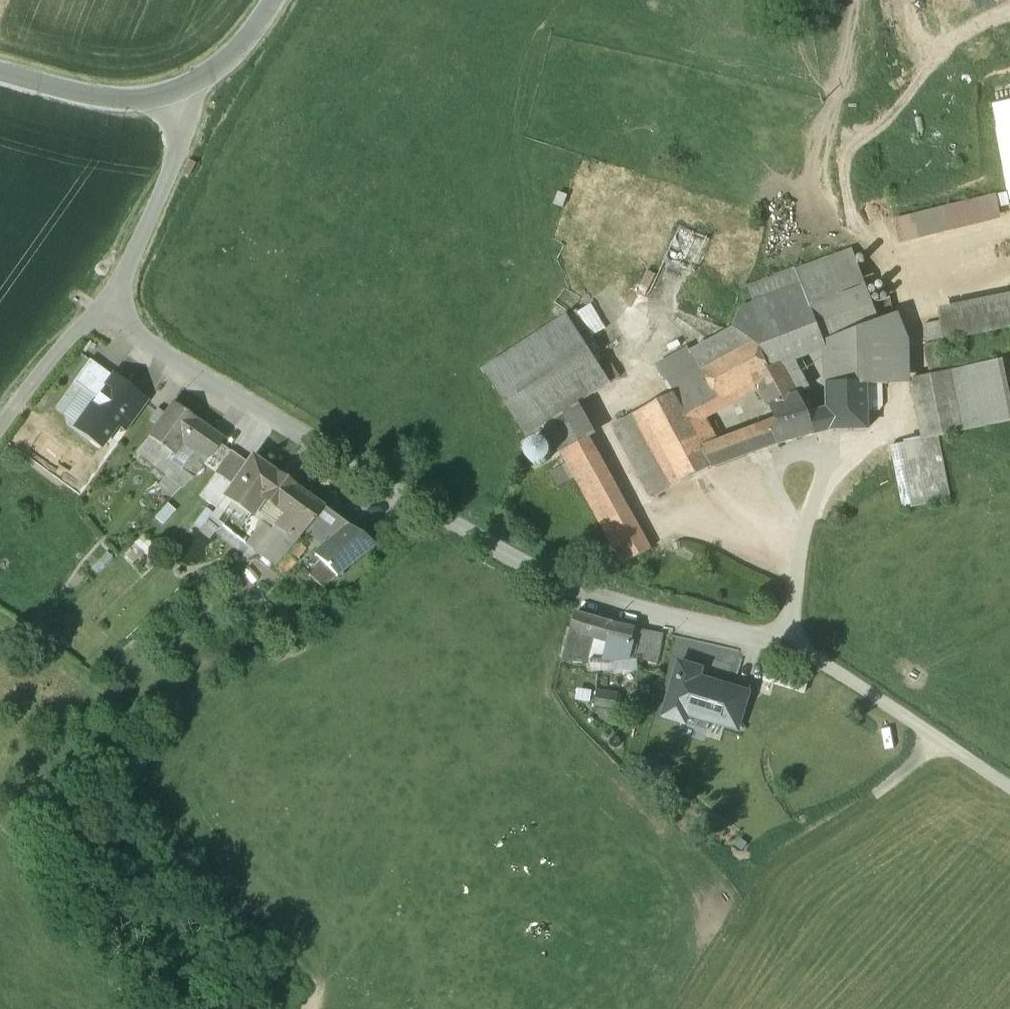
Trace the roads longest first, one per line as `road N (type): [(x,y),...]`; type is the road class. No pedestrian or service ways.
road 1 (residential): [(0,435),(117,291),(169,168),(171,102)]
road 2 (track): [(940,742),(885,806),(758,898)]
road 3 (tertiary): [(171,102),(146,106),(69,93),(0,73)]
road 4 (tertiary): [(273,0),(246,44),(171,102)]

